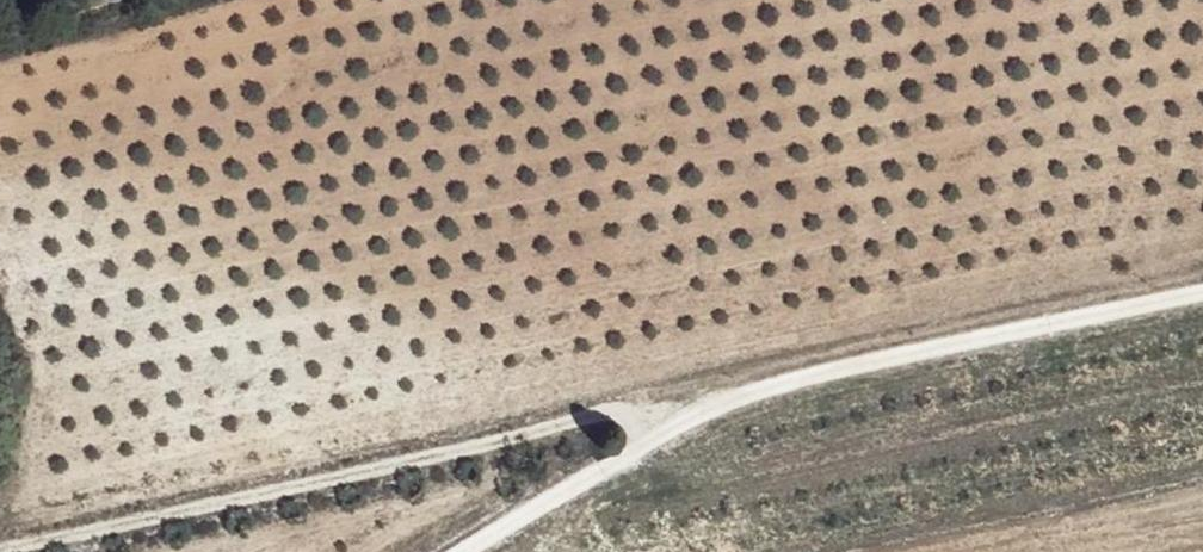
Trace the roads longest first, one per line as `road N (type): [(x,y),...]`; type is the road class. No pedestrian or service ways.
road 1 (track): [(821,377),(24,551)]
road 2 (track): [(491,551),(710,418),(821,377),(1202,301)]

